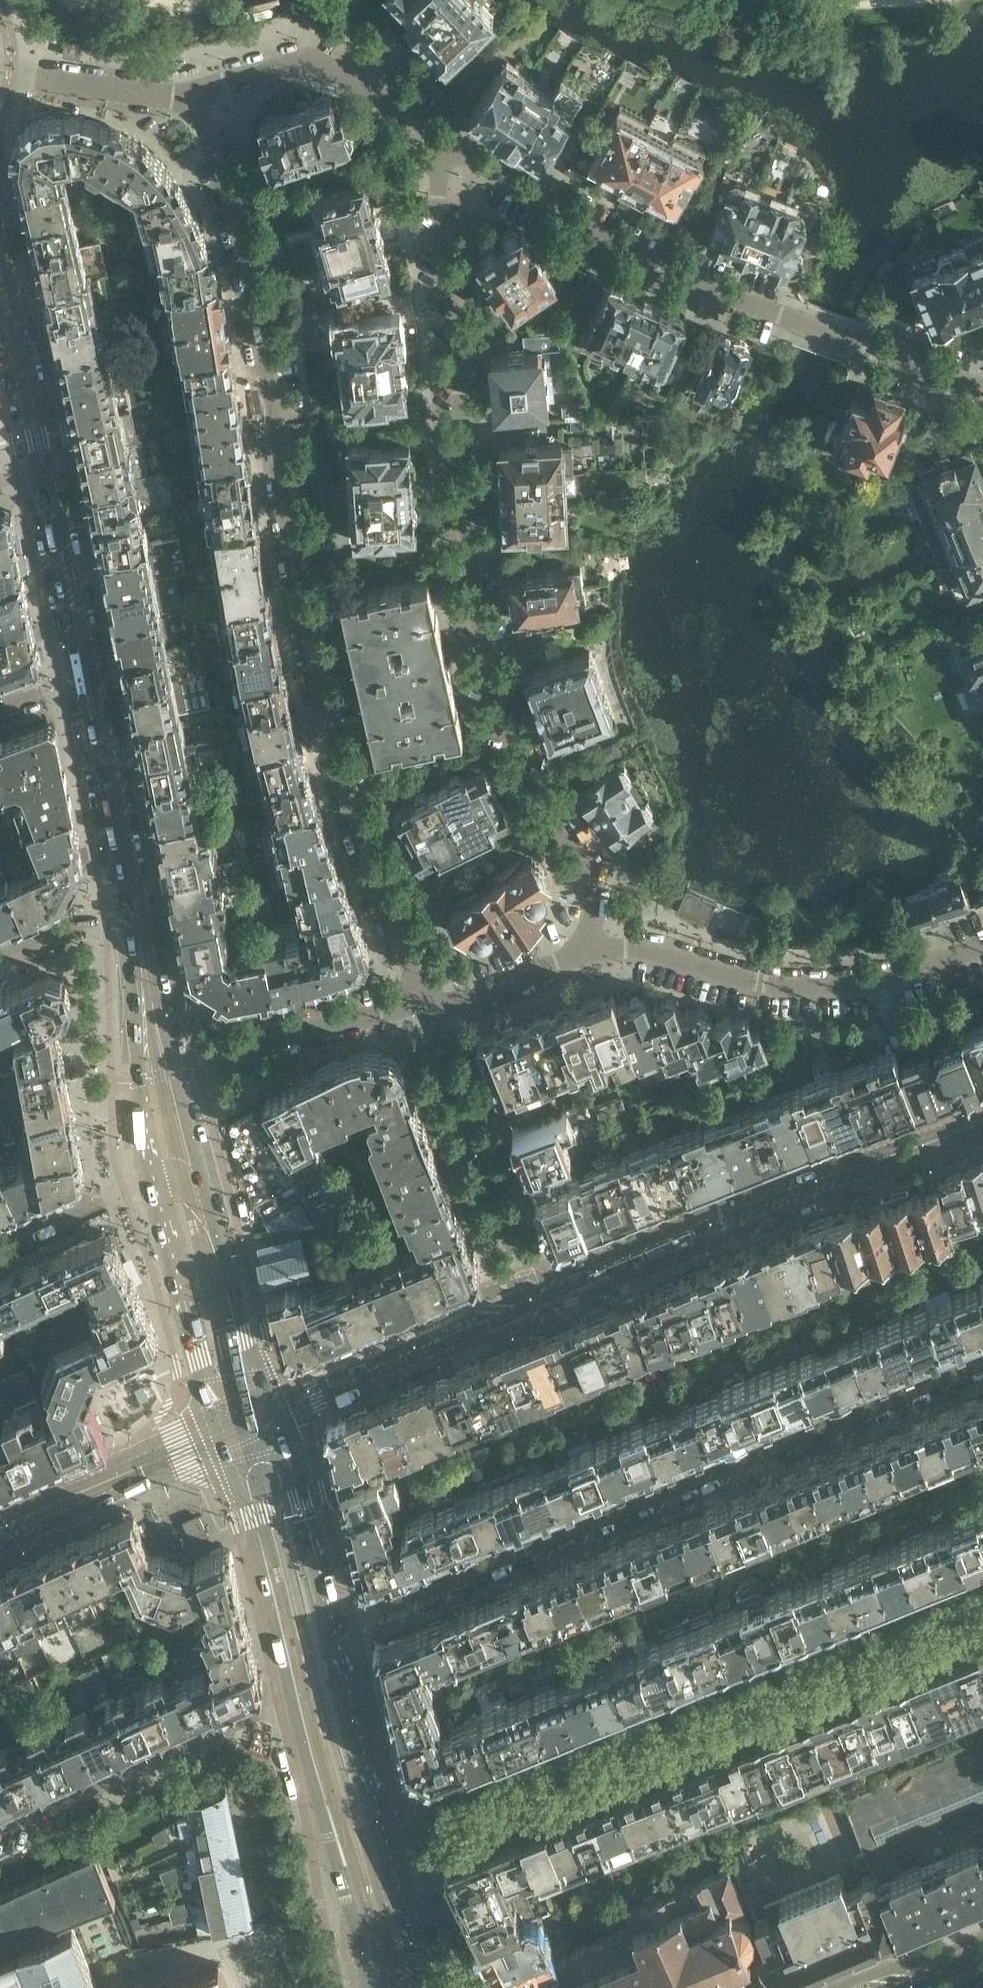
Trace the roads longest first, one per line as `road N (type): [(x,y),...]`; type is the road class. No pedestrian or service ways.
road 1 (residential): [(191,94),(234,207),(336,744),(424,997)]
road 2 (residential): [(594,950),(588,864),(508,740),(480,634),(437,261),(443,142)]
road 3 (residential): [(333,1622),(374,1614),(982,1368)]
road 4 (residential): [(387,1845),(982,1600)]
road 5 (residential): [(982,378),(846,340),(657,264),(443,142)]
road 6 (tertiary): [(982,1123),(763,1199),(577,1275)]
road 7 (residential): [(594,950),(626,948),(792,993),(933,974),(982,956)]
road 8 (residential): [(292,1704),(0,1833)]
road 9 (residential): [(527,1282),(424,997)]
road 10 (secondary): [(292,1704),(367,1987)]
road 11 (tertiary): [(527,1282),(306,1369),(289,1381),(276,1409)]
road 12 (residential): [(443,142),(309,56),(191,94)]
road 13 (secondary): [(217,1434),(243,1502),(292,1704)]
road 14 (tertiary): [(276,1409),(531,1302)]
road 15 (secondary): [(154,1180),(217,1434)]
road 16 (secondary): [(87,681),(134,915)]
road 17 (tertiary): [(0,1528),(217,1434)]
road 18 (secondary): [(387,1845),(333,1622)]
road 19 (secondary): [(276,1409),(208,1194)]
road 20 (secondary): [(333,1622),(276,1409)]
road 21 (secondary): [(45,469),(87,681)]
road 22 (secondary): [(0,272),(45,469)]
road 23 (residential): [(191,94),(0,84)]
road 24 (residential): [(424,997),(242,1052)]
road 25 (secondary): [(208,1194),(177,1071),(151,1015)]
road 26 (residential): [(424,997),(594,950)]
road 27 (residential): [(154,1180),(0,1250)]
road 28 (secondary): [(151,1015),(140,1079),(154,1180)]
road 29 (residential): [(0,957),(134,915)]
road 30 (residential): [(485,1987),(442,1907),(406,1910)]
road 31 (tertiary): [(960,1957),(881,1970),(838,1987)]

